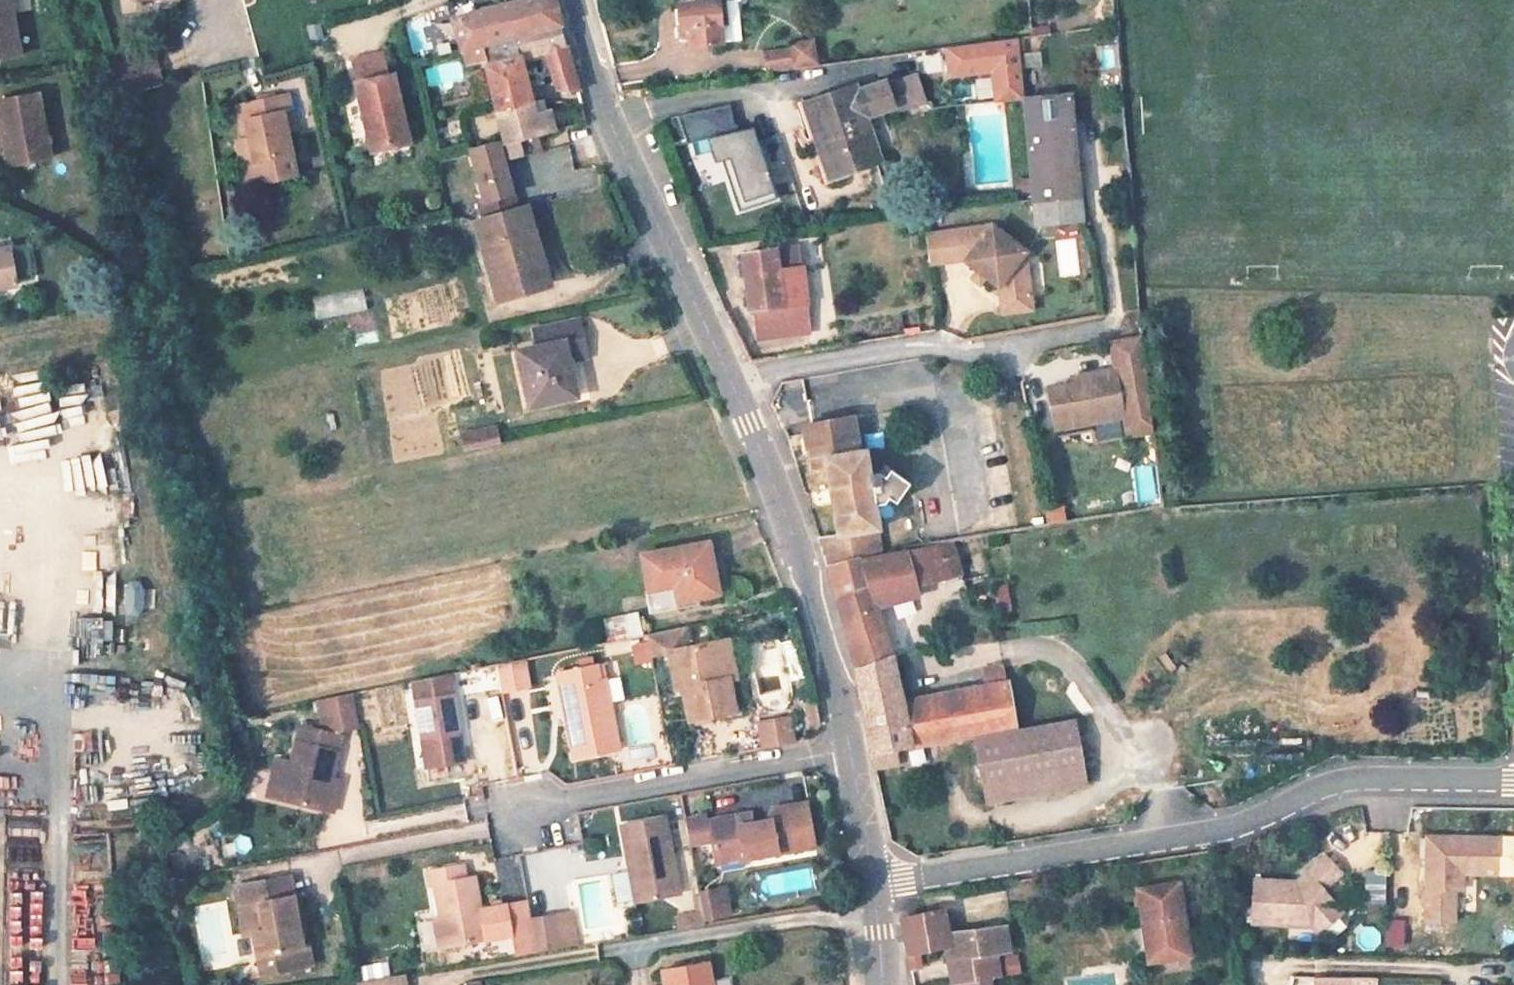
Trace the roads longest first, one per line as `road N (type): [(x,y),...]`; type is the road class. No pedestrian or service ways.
road 1 (tertiary): [(870,883),(812,604),(730,389),(600,100),(574,0)]
road 2 (residential): [(1513,779),(1338,781),(1236,826),(870,883)]

